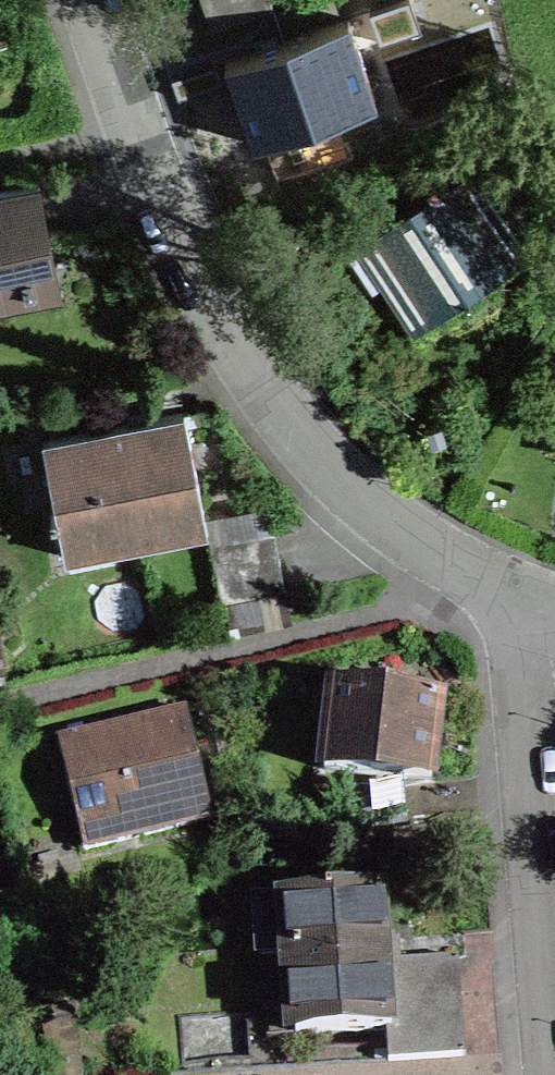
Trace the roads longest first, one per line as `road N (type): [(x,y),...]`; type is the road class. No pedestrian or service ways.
road 1 (residential): [(92,0),(187,248),(302,429),(394,530),(527,607),(554,1010)]

